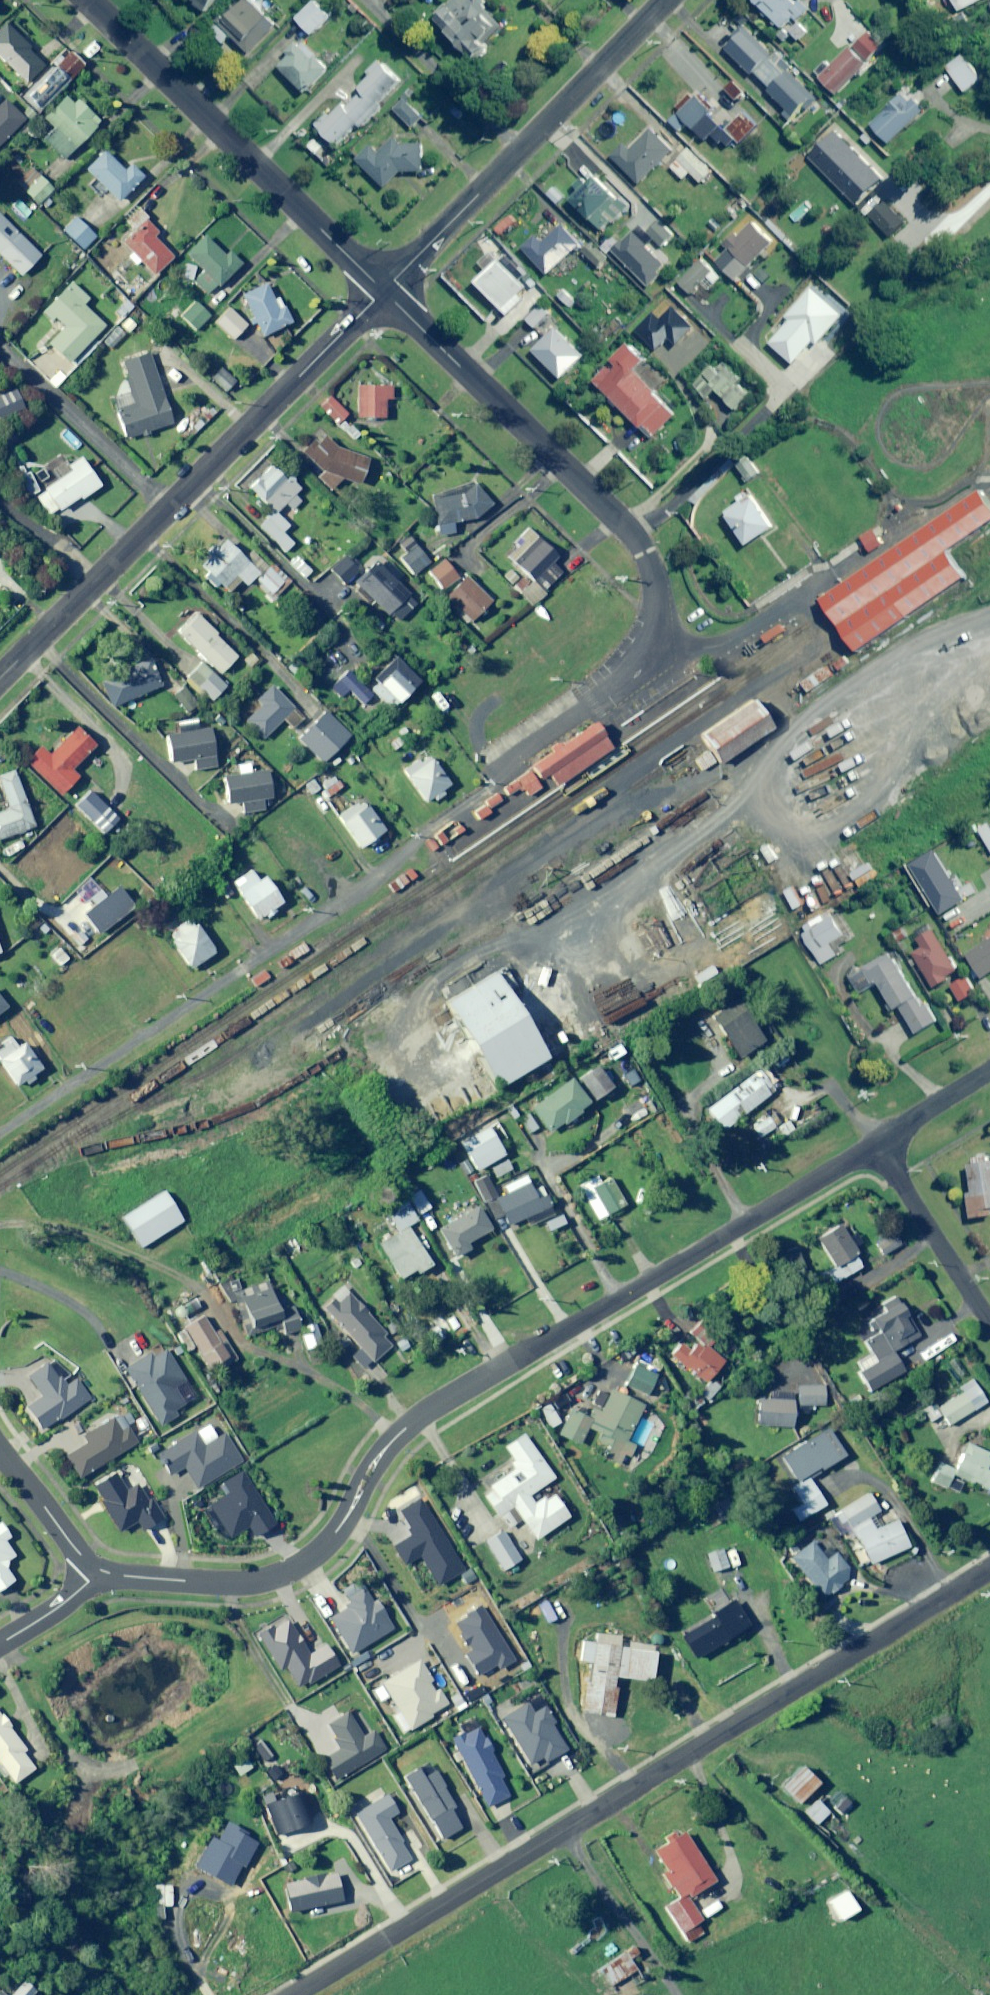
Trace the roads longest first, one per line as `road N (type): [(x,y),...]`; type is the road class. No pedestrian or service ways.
road 1 (residential): [(878,1144),(442,1399),(381,1452),(344,1520),(292,1569),(236,1582),(96,1568)]
road 2 (residential): [(299,1994),(989,1569)]
road 3 (residential): [(383,289),(629,527),(654,584),(653,638),(637,667),(501,771)]
road 4 (residential): [(501,771),(378,876),(0,1132)]
road 5 (residential): [(0,676),(383,289)]
road 6 (residential): [(89,0),(383,289)]
road 7 (residential): [(383,289),(666,0)]
road 8 (residential): [(878,1144),(989,1321)]
road 9 (residential): [(0,1451),(96,1568)]
road 10 (residential): [(989,1075),(878,1144)]
road 11 (residential): [(0,1642),(52,1611),(96,1568)]

